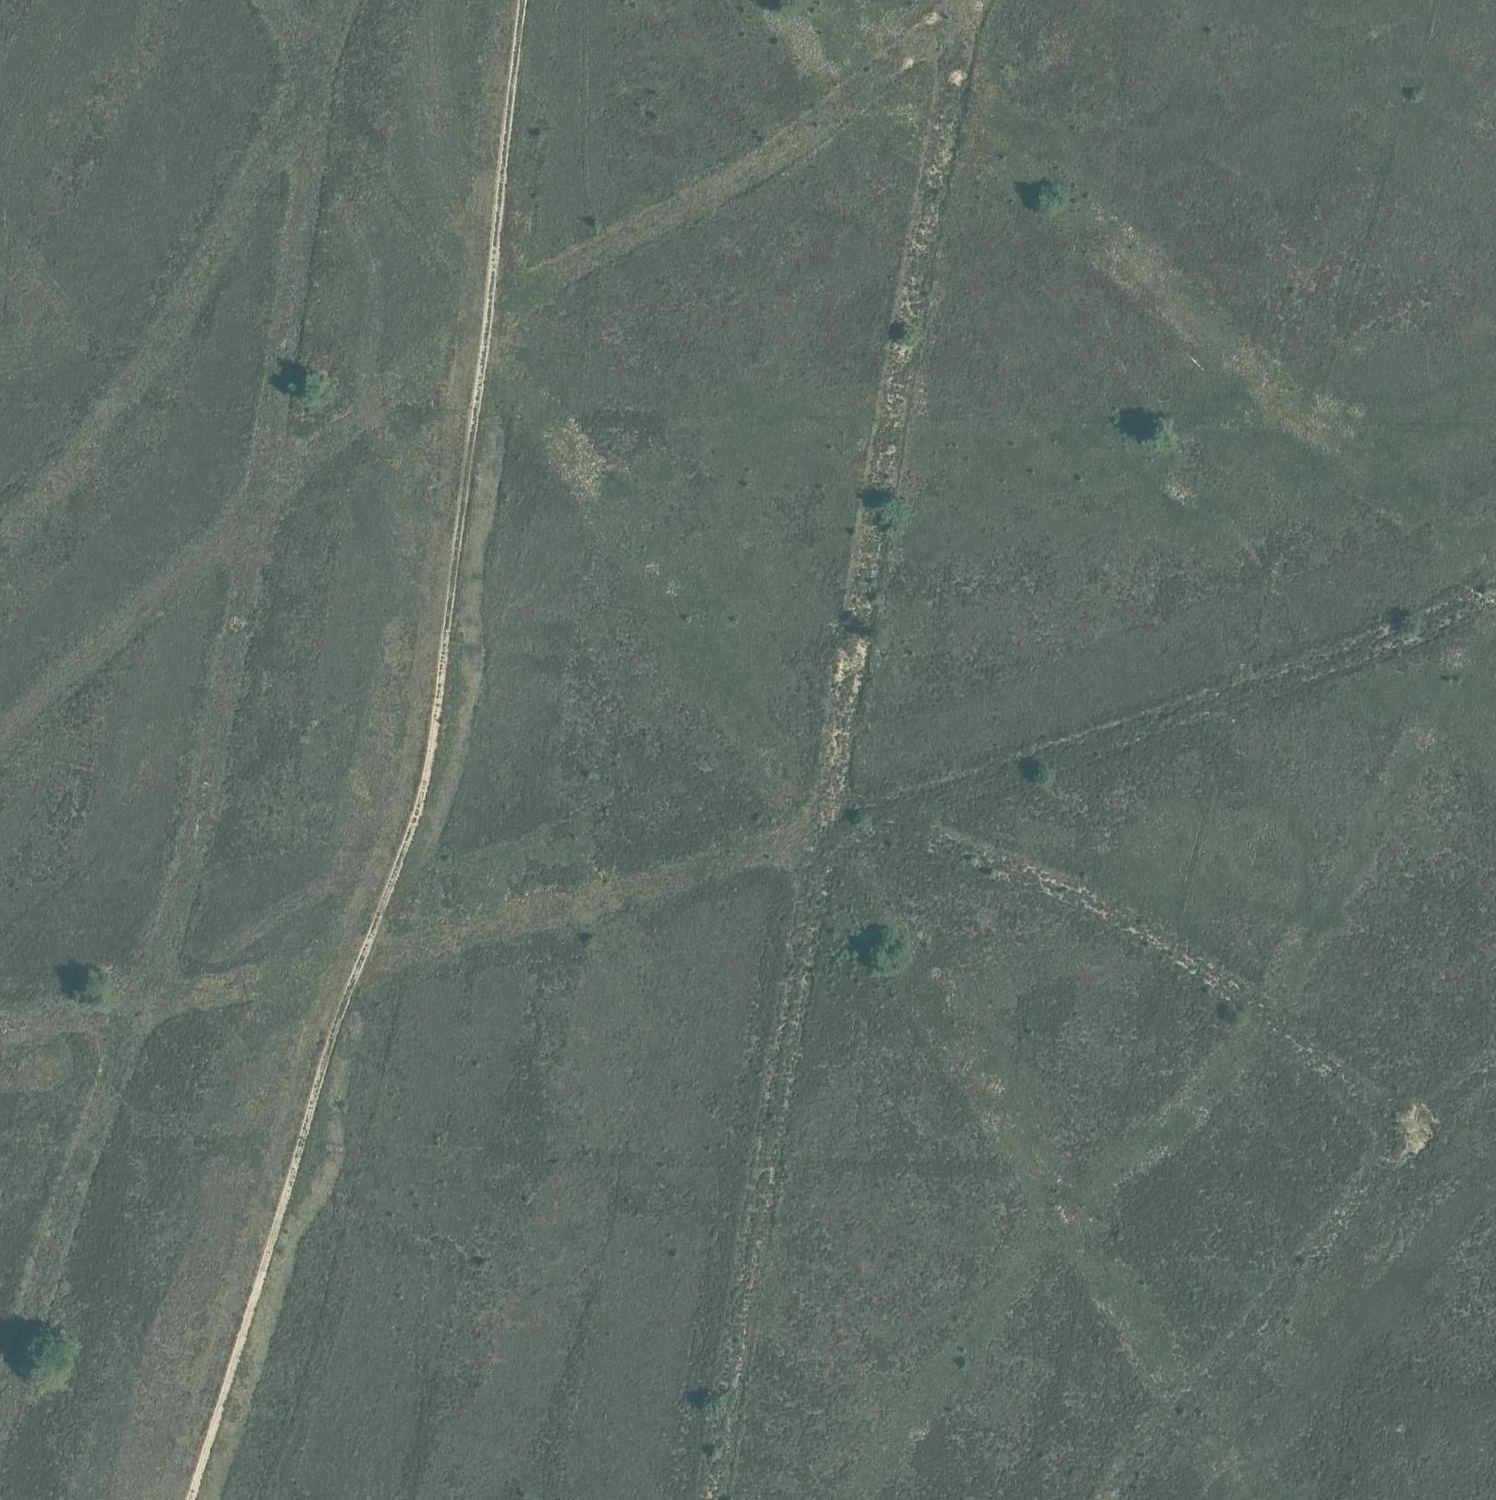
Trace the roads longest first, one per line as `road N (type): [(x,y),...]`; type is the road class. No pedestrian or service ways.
road 1 (track): [(523,0),(432,752),(416,819),(340,1016),(191,1499)]

